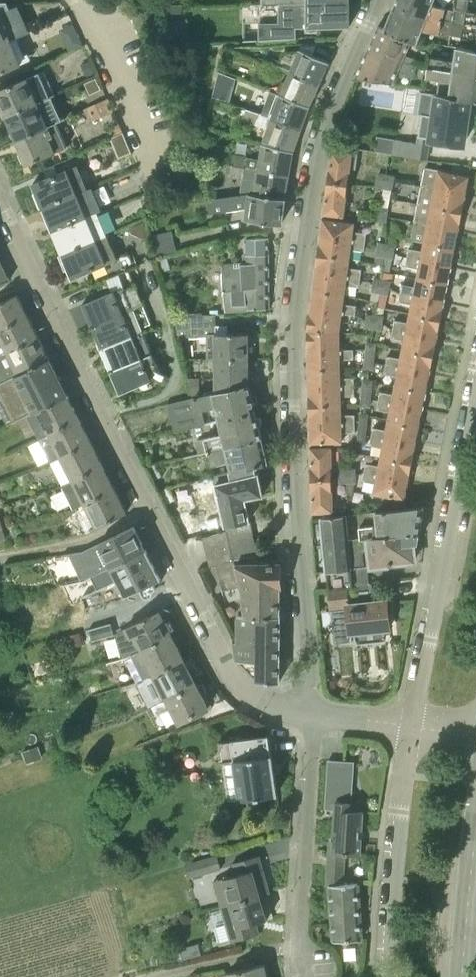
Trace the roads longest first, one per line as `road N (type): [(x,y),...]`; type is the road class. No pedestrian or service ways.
road 1 (residential): [(305,709),(294,311),(319,144),(376,0)]
road 2 (residential): [(305,709),(236,691),(0,187)]
road 3 (residential): [(475,398),(414,724)]
road 4 (residential): [(303,976),(305,709)]
road 5 (residential): [(389,976),(414,724)]
road 6 (tertiary): [(465,976),(475,850)]

